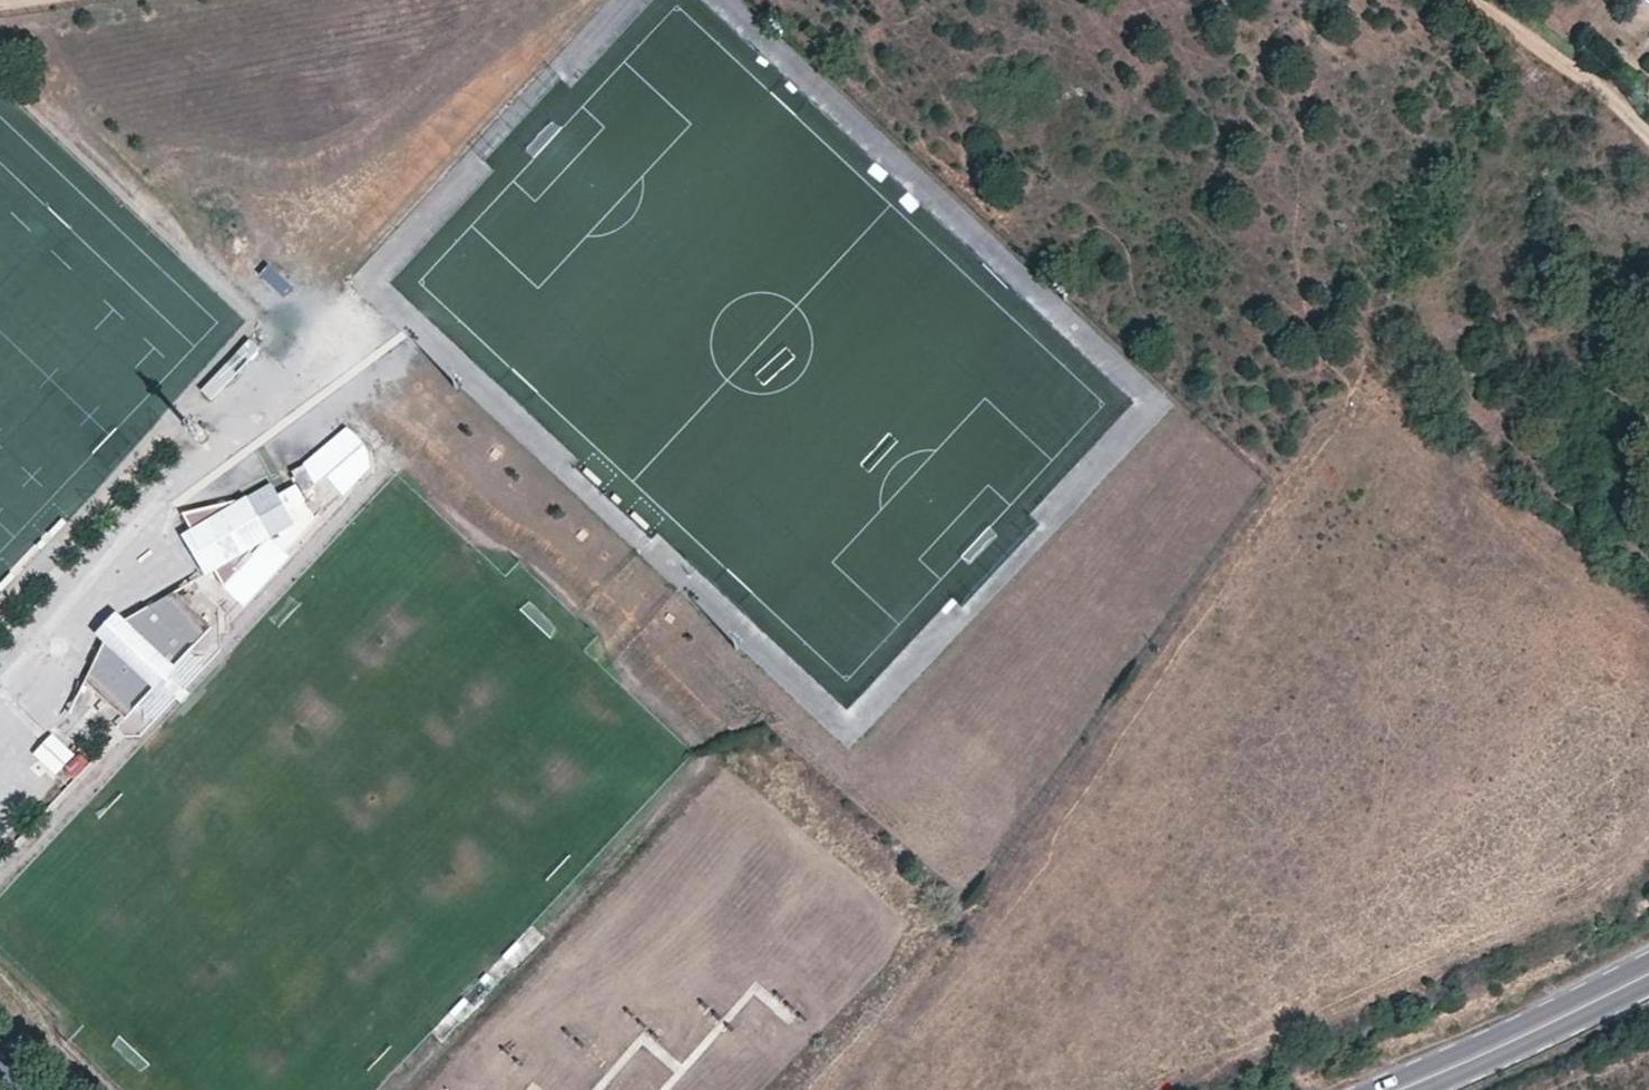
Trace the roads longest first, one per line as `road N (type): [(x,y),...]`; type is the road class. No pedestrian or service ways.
road 1 (primary): [(1648,976),(1408,1089)]
road 2 (track): [(1487,0),(1648,122)]

